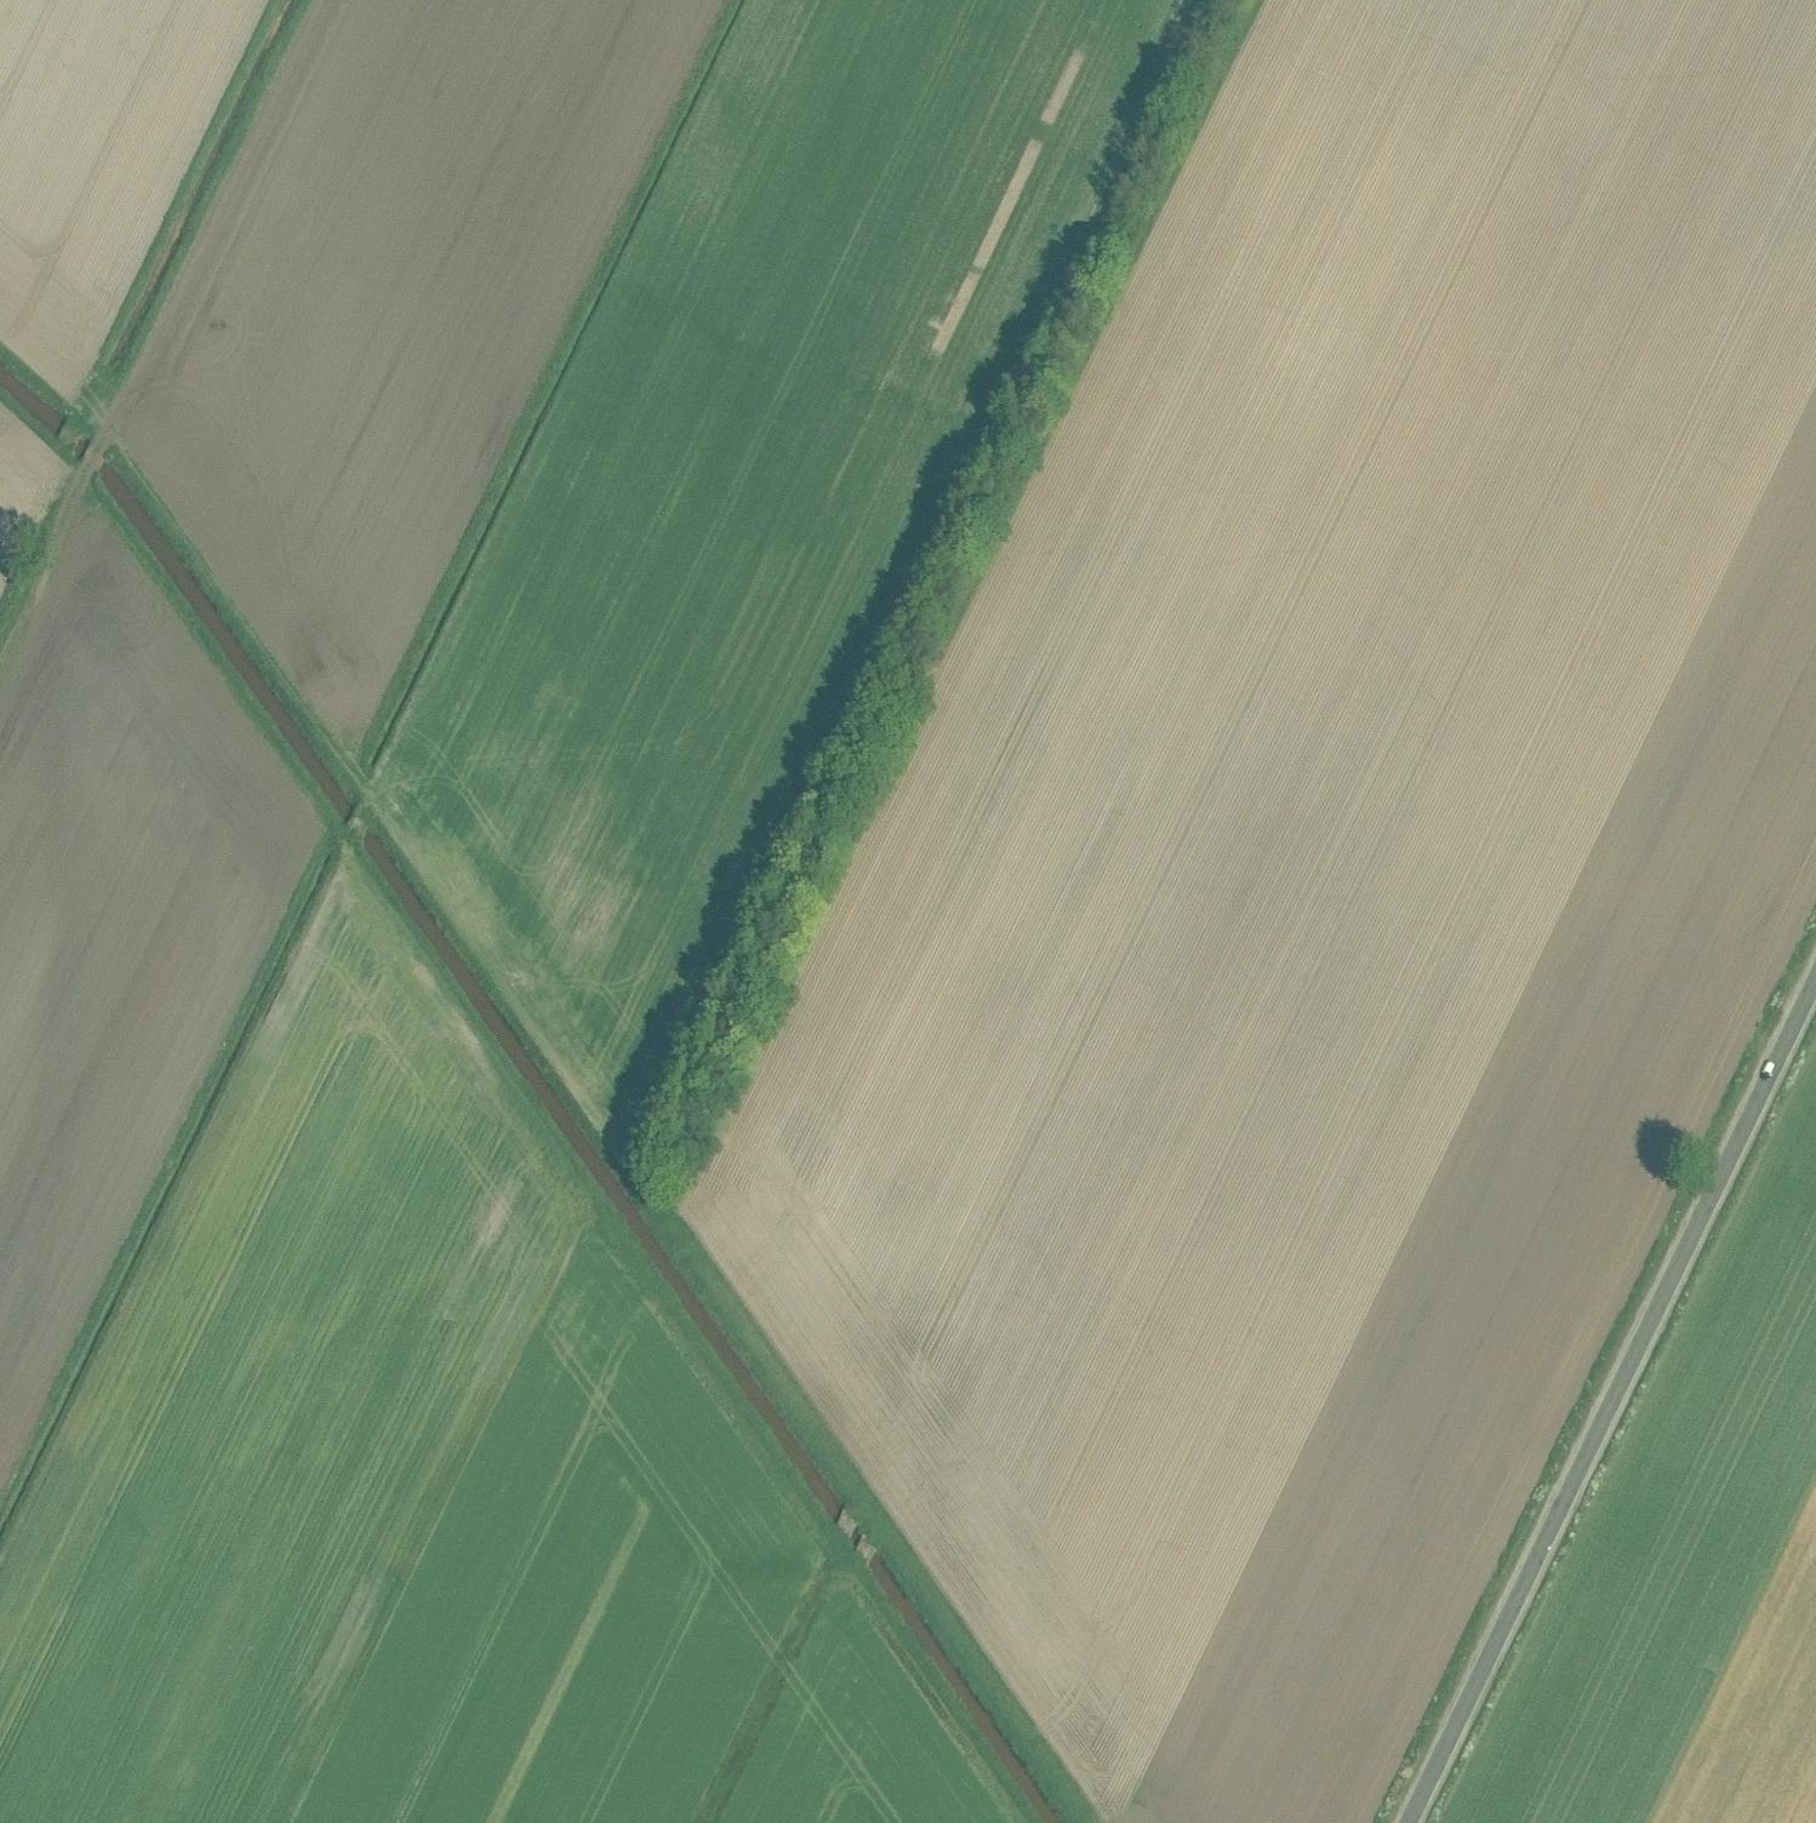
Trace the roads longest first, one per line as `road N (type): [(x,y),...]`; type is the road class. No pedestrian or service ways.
road 1 (tertiary): [(1815,982),(1408,1822)]

